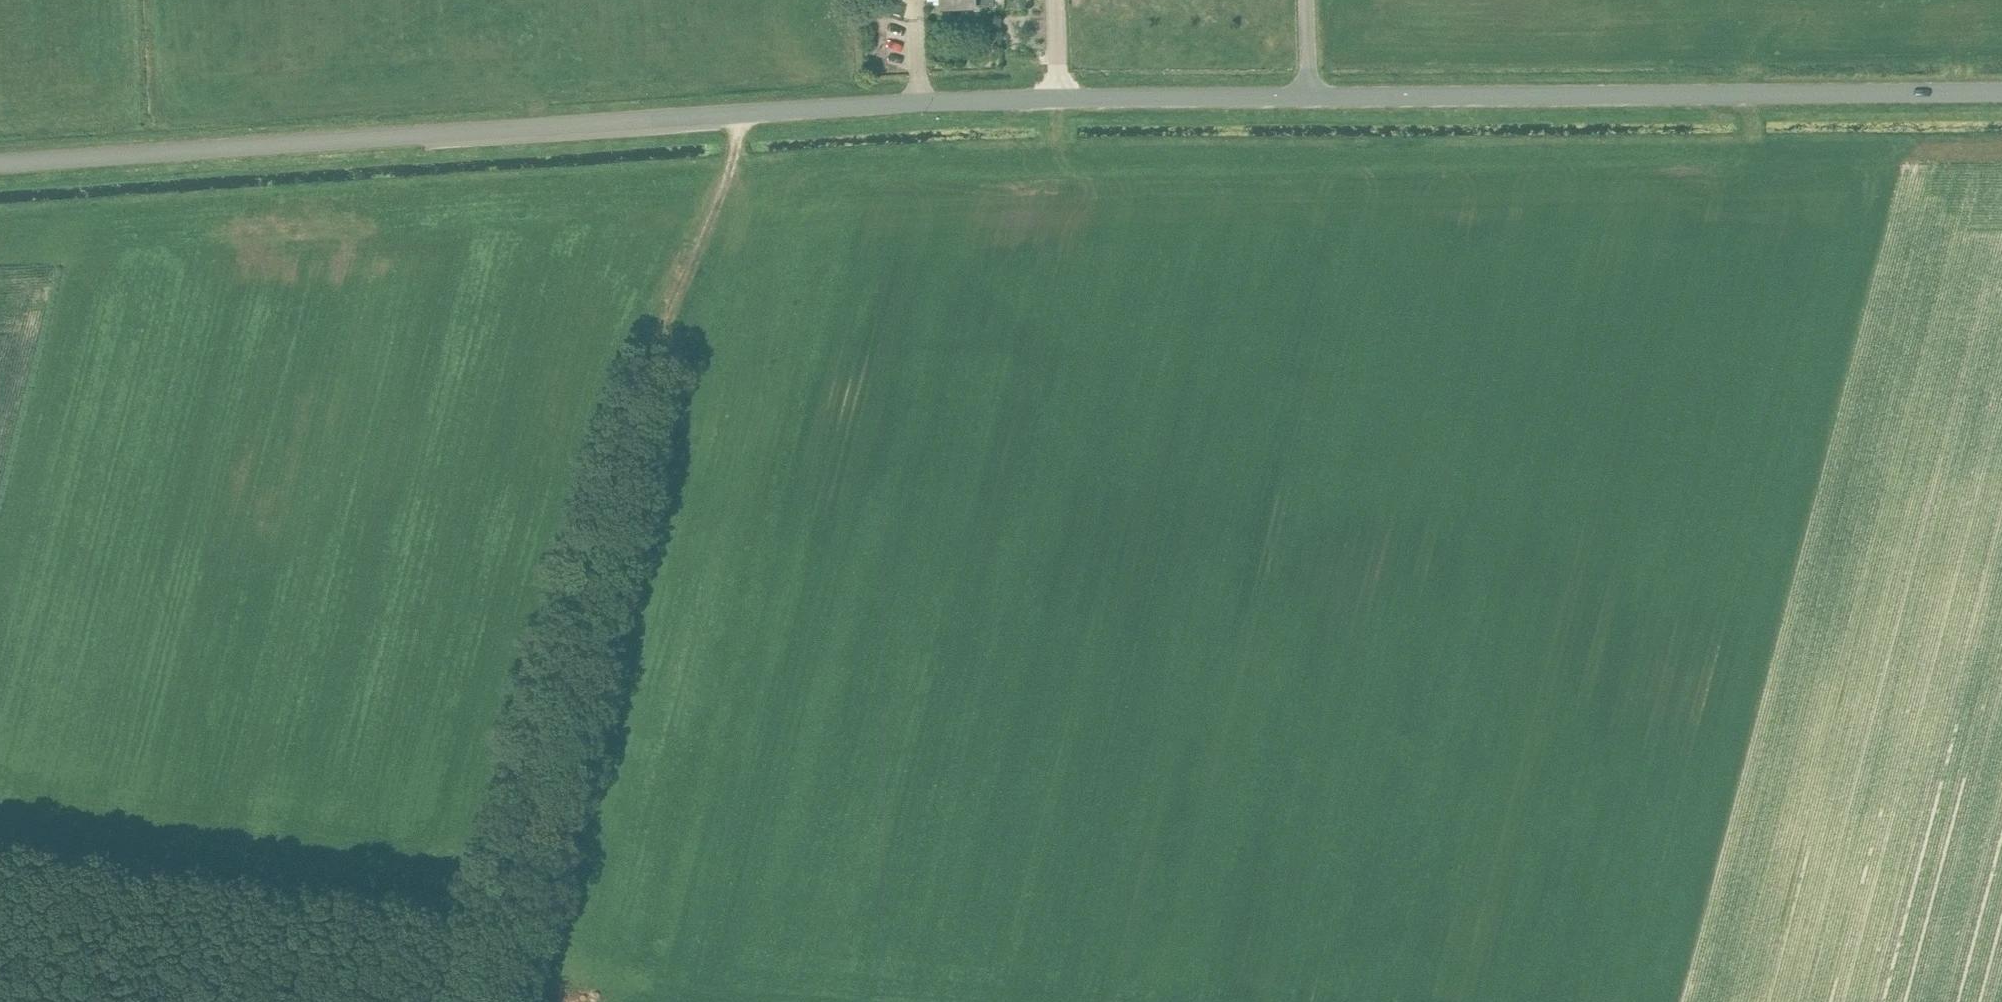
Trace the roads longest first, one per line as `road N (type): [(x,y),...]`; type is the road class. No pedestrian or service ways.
road 1 (unclassified): [(0,162),(941,101),(2001,92)]

